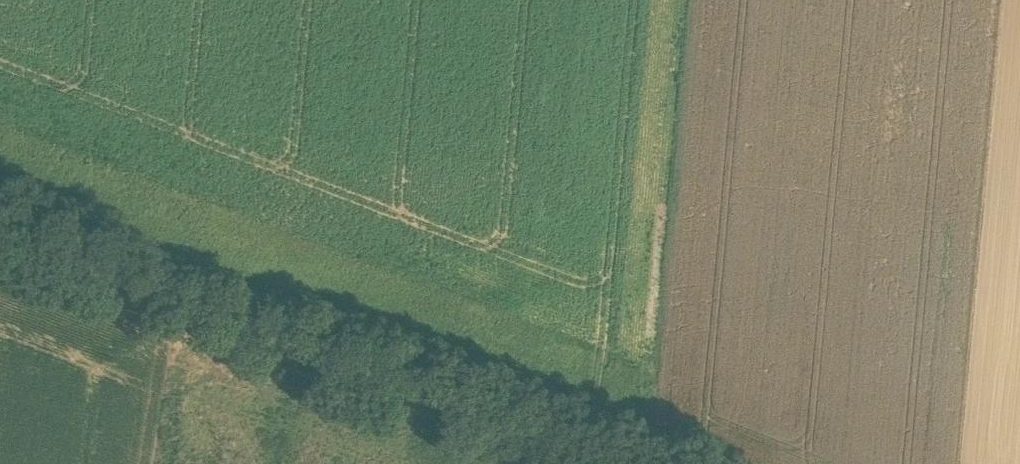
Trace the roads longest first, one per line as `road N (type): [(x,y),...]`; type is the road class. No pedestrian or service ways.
road 1 (tertiary): [(611,463),(0,227)]

